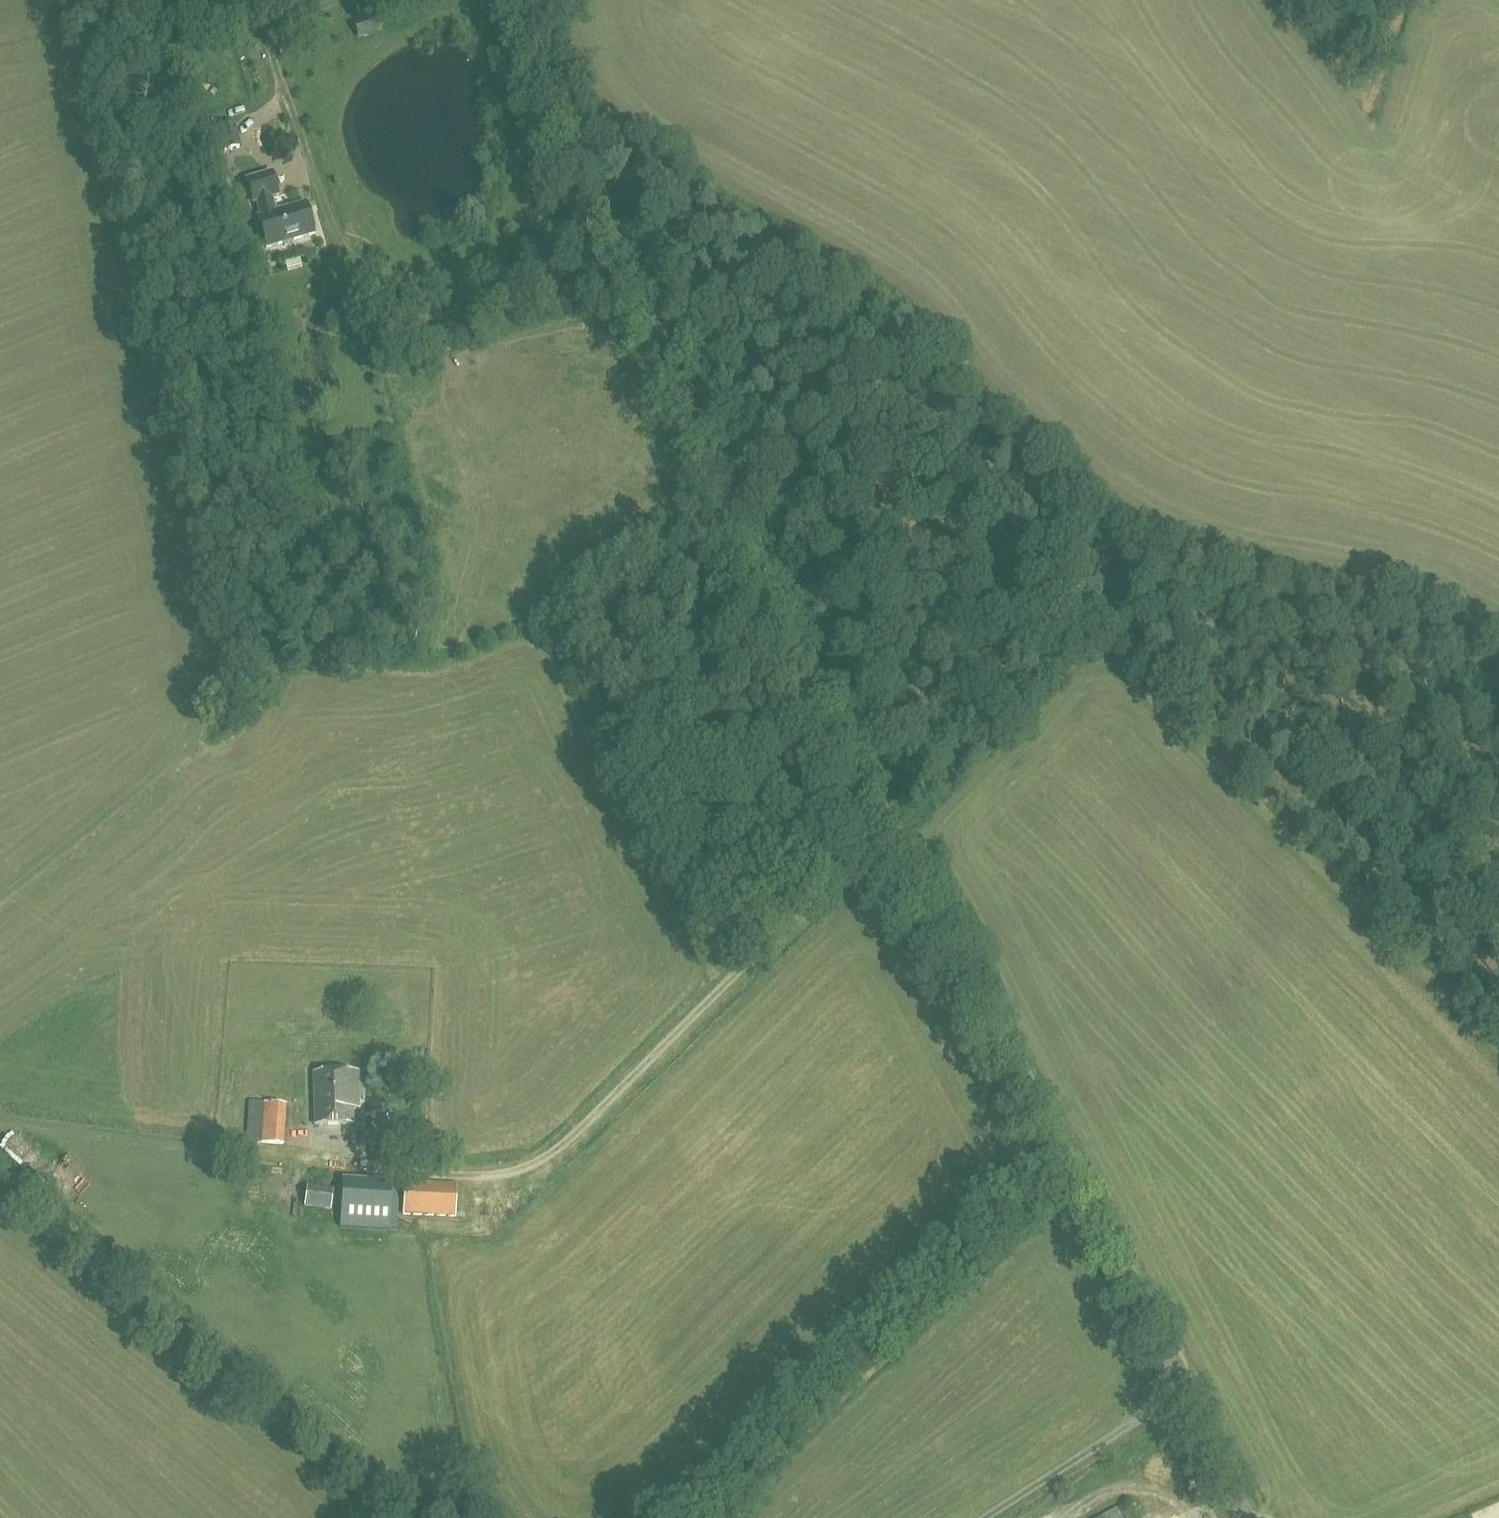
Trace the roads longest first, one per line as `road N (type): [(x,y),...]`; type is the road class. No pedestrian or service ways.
road 1 (unclassified): [(1243,1517),(755,578),(611,230),(534,0)]

